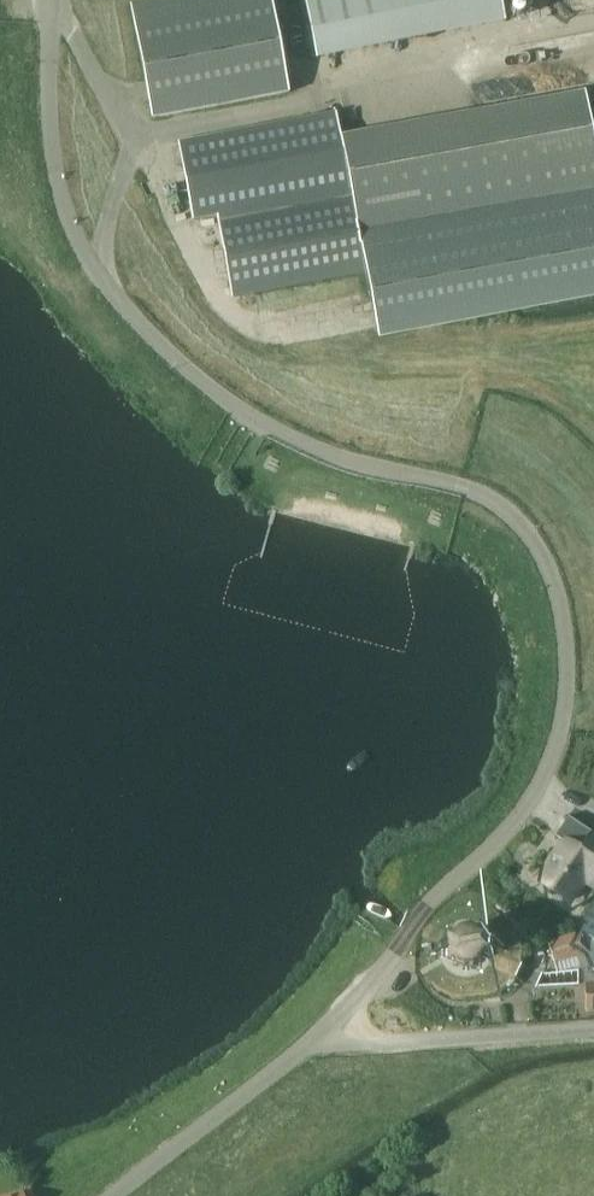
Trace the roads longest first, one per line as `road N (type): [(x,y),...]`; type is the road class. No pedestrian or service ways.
road 1 (unclassified): [(117,1195),(315,1038),(441,897),(514,829),(558,743),(565,630),(531,533),(509,511),(470,487),(357,463),(293,438),(235,407),(146,330),(69,223),(49,154),(52,0)]

